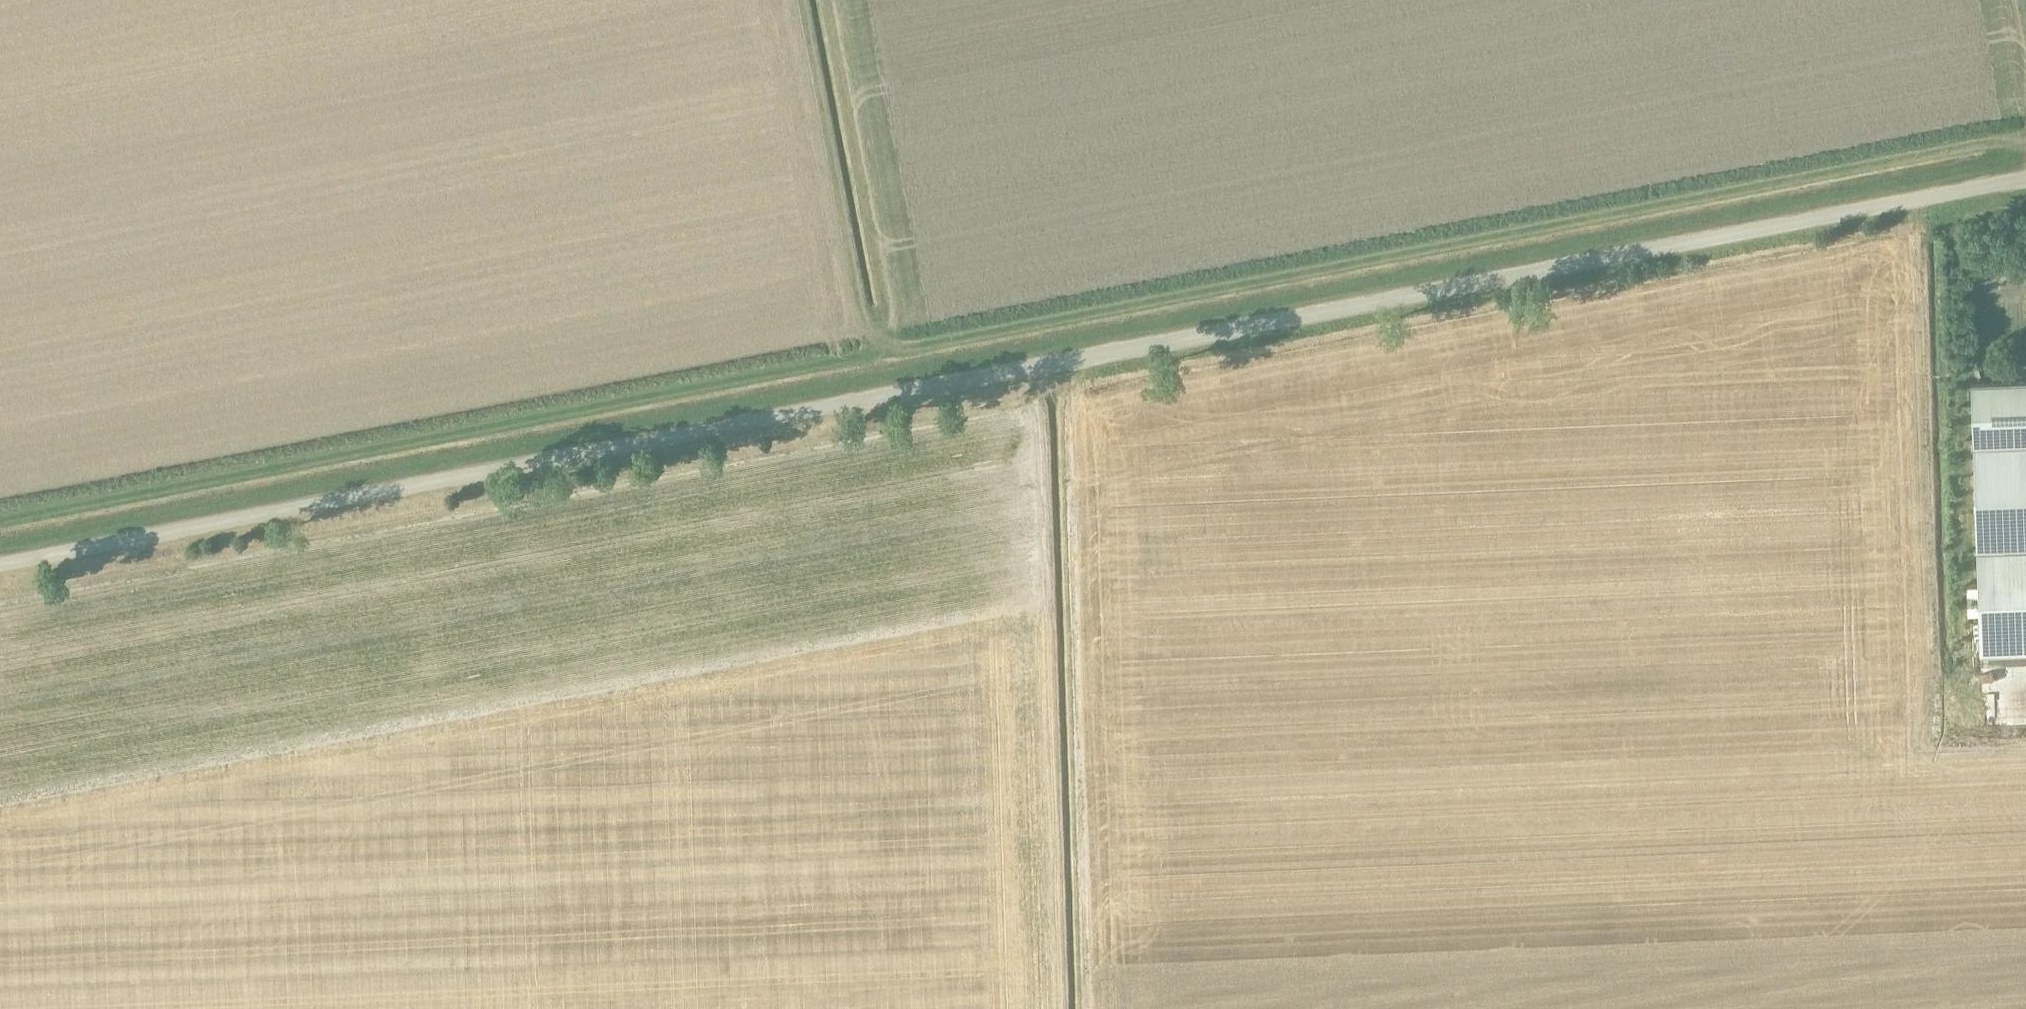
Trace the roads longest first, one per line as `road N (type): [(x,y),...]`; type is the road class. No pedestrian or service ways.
road 1 (unclassified): [(0,565),(2025,181)]

